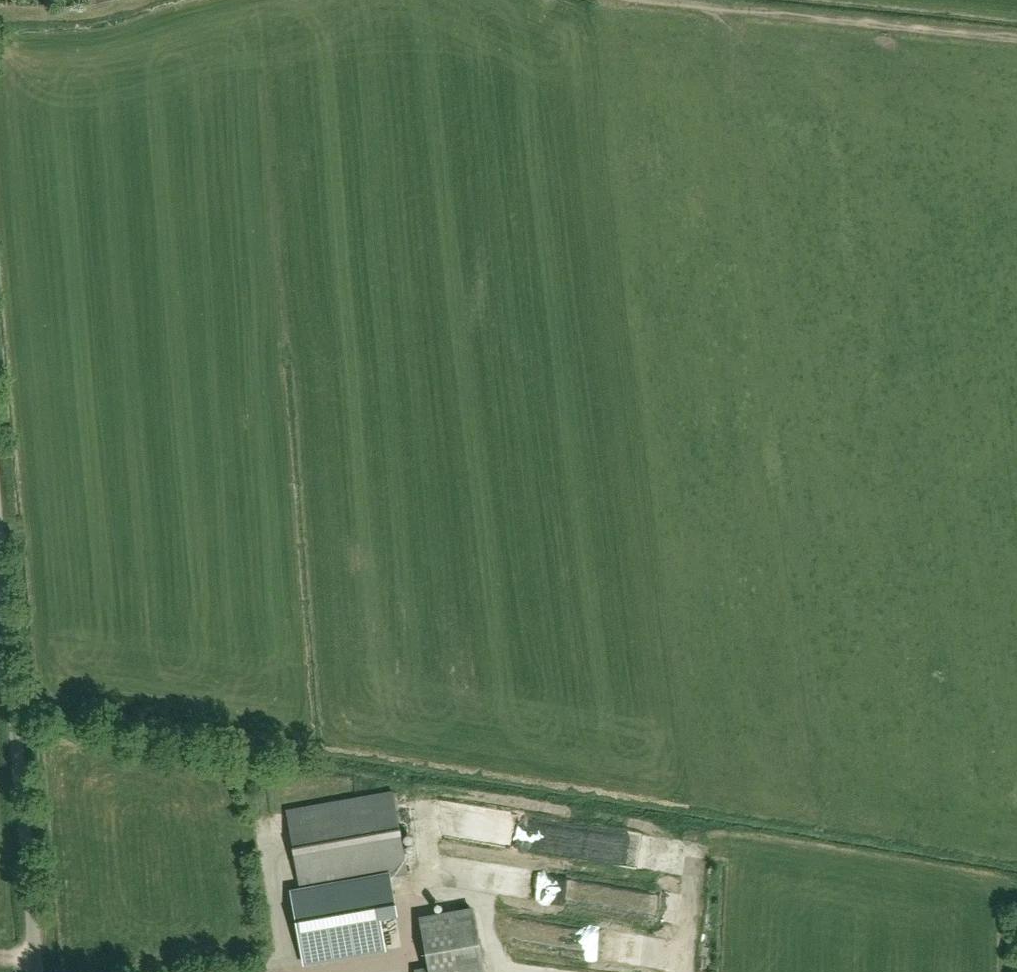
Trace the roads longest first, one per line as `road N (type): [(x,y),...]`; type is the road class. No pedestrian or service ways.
road 1 (unclassified): [(37,971),(0,574)]

